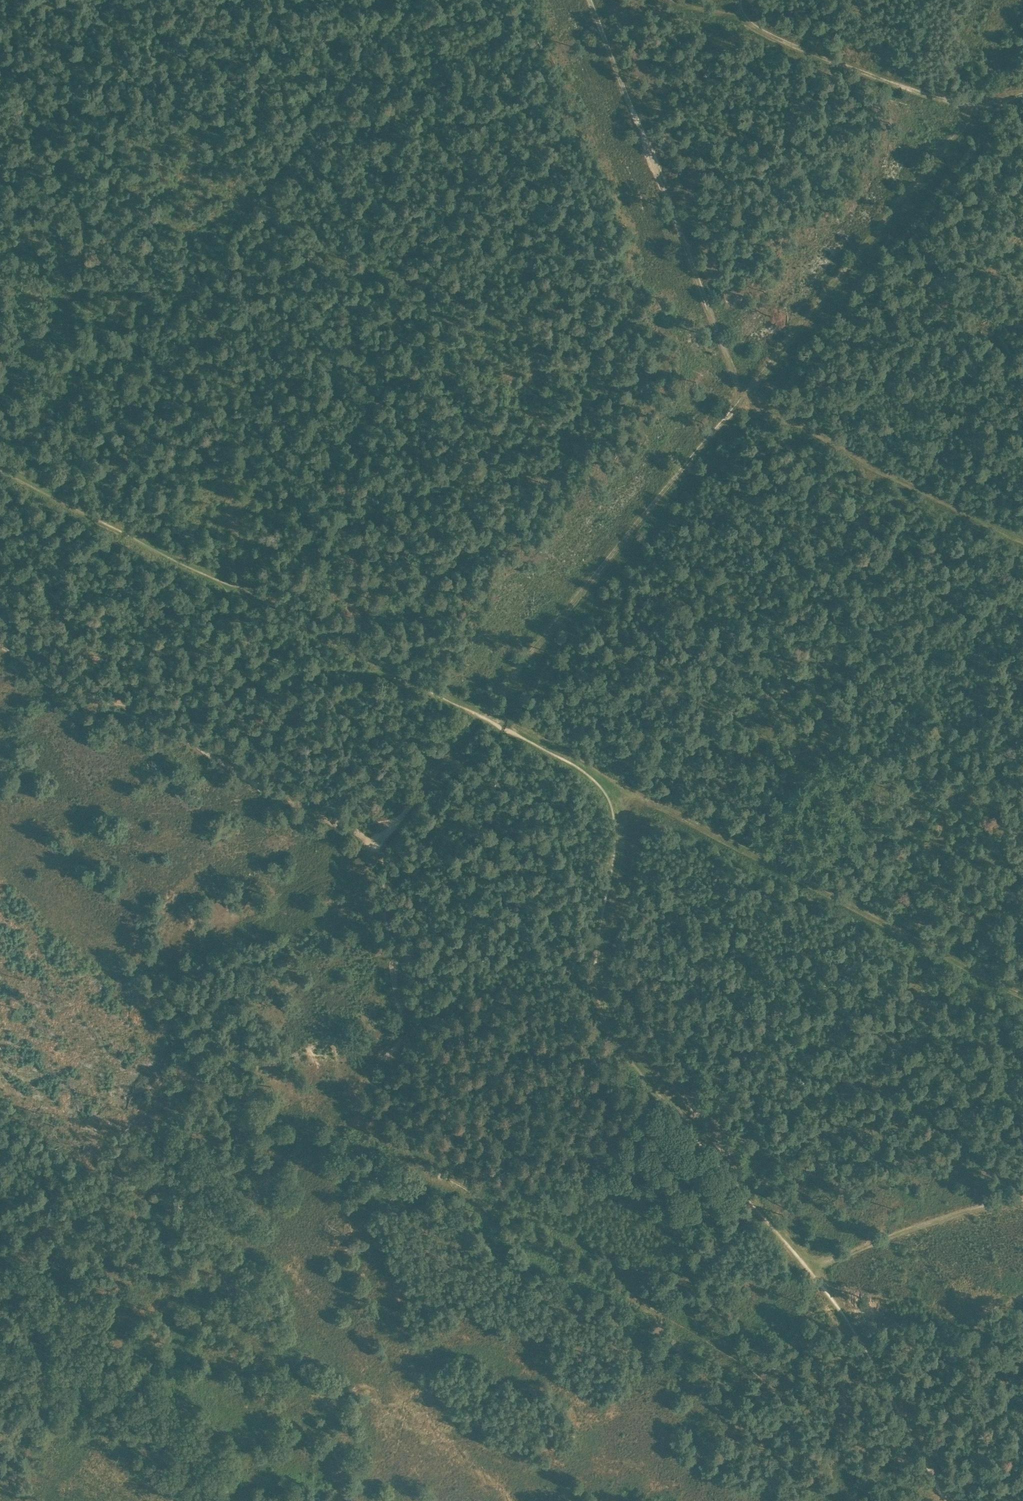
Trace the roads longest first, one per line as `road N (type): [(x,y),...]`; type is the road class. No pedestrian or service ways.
road 1 (track): [(753,1205),(612,1021),(599,976),(623,857),(619,785)]
road 2 (track): [(752,393),(488,695),(483,714)]
road 3 (track): [(619,785),(950,952)]
road 4 (track): [(975,107),(752,393)]
road 5 (track): [(1022,535),(774,405)]
road 6 (track): [(806,1267),(874,1356),(948,1500)]
road 7 (track): [(721,18),(975,107)]
road 8 (track): [(426,686),(219,576)]
road 9 (track): [(1022,1199),(956,1212),(806,1267)]
road 10 (track): [(219,576),(35,479)]
road 11 (track): [(483,714),(379,846)]
road 12 (track): [(619,785),(483,714)]
road 13 (track): [(0,1264),(98,1150)]

